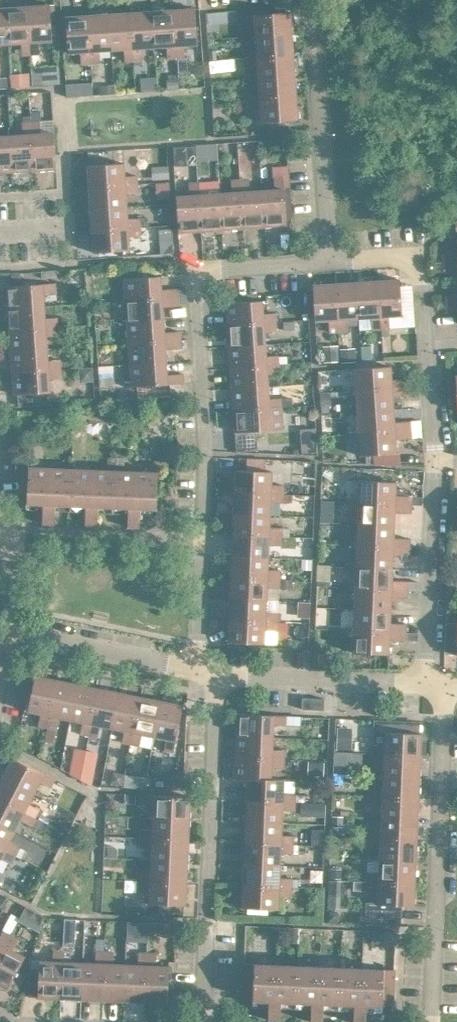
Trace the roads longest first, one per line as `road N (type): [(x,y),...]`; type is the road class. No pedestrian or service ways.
road 1 (residential): [(332,264),(213,271),(203,293),(202,672)]
road 2 (residential): [(208,1021),(221,673)]
road 3 (residential): [(433,1021),(442,704),(429,681)]
road 4 (residential): [(315,0),(332,264)]
road 5 (residential): [(429,681),(432,463)]
road 6 (residential): [(429,681),(221,673)]
road 7 (residential): [(202,672),(7,637)]
road 8 (residential): [(429,343),(423,269),(412,260),(332,264)]
road 9 (residential): [(432,463),(429,343)]

